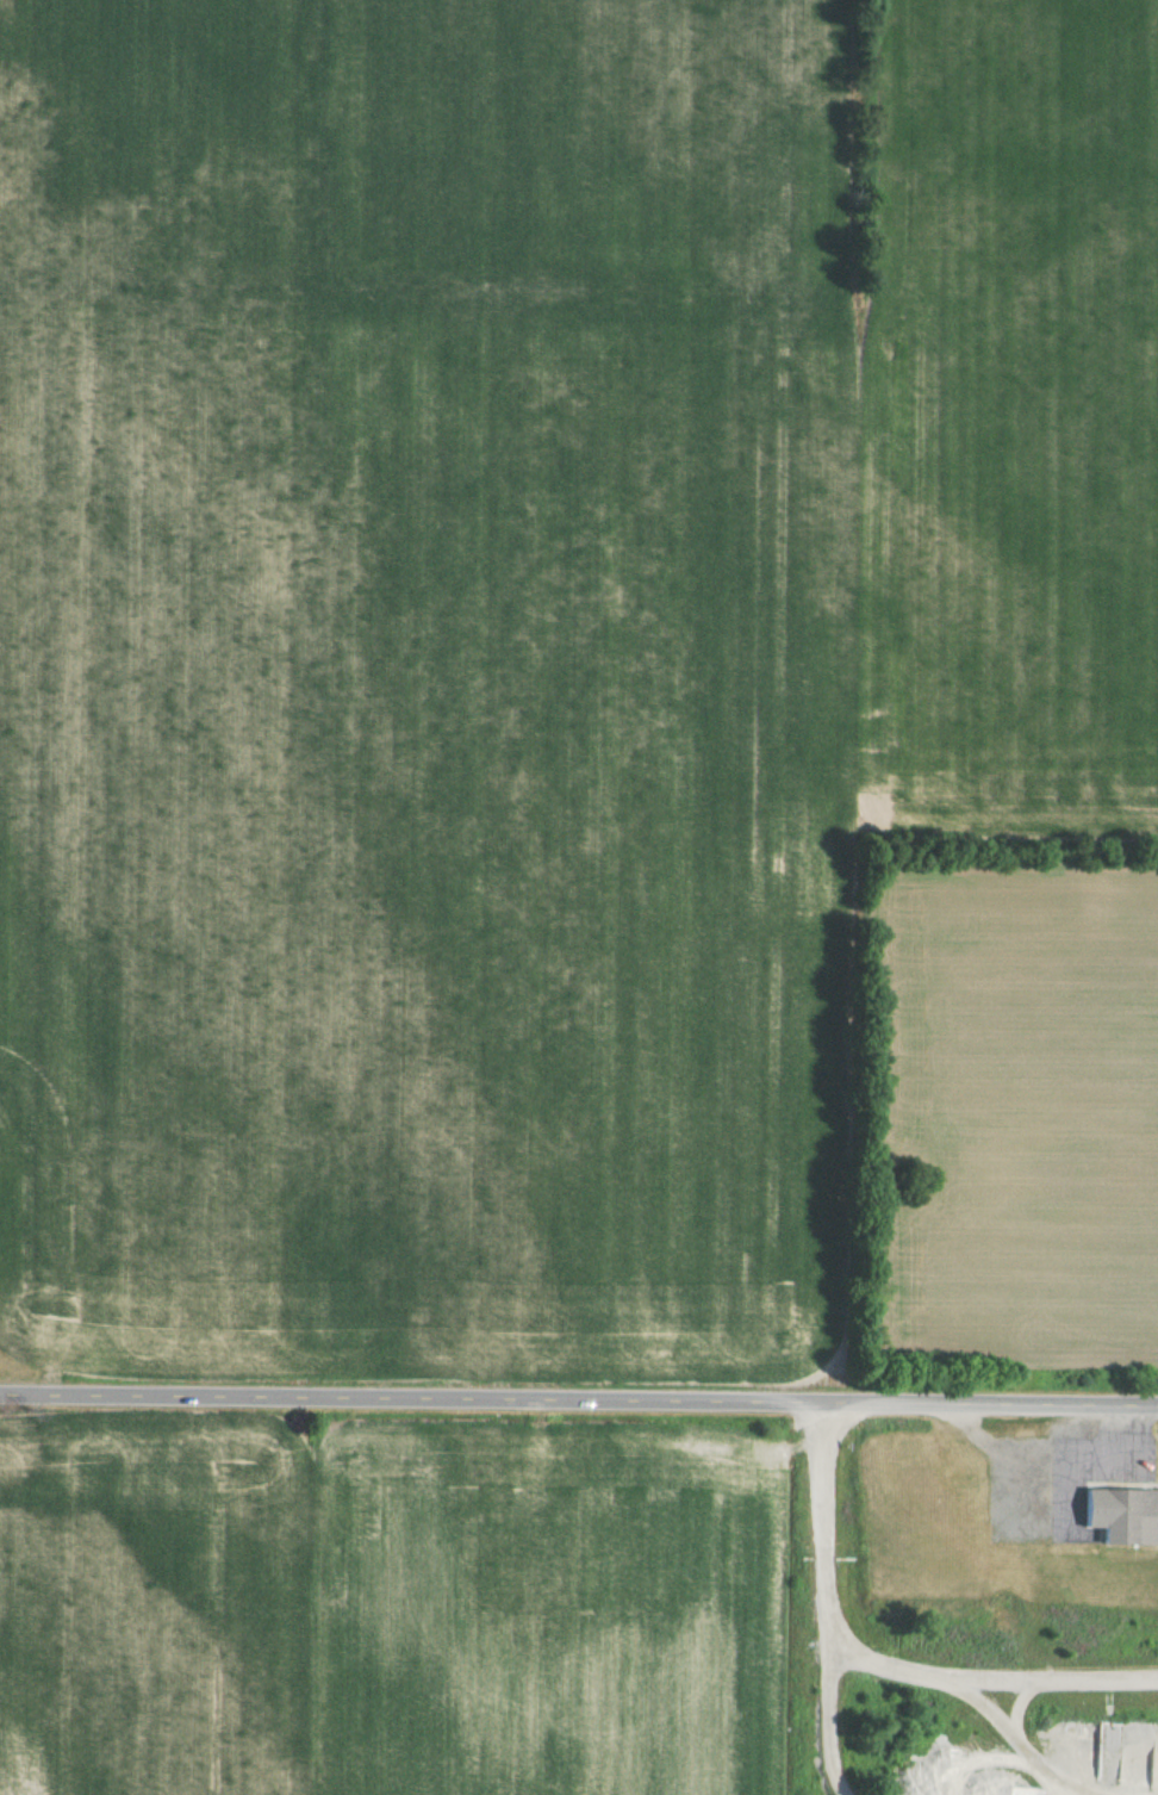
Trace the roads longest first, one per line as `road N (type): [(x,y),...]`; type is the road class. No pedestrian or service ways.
road 1 (tertiary): [(1157,1416),(0,1404)]

